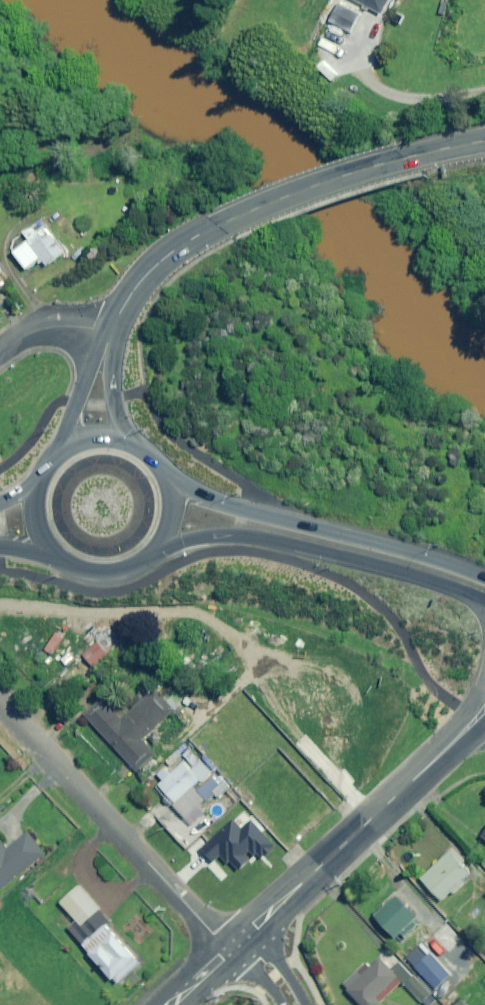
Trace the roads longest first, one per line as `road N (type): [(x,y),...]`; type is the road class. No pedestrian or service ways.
road 1 (unclassified): [(109,334),(147,275),(203,234),(334,180),(484,141)]
road 2 (residential): [(236,946),(215,933),(0,700)]
road 3 (secondary): [(484,601),(249,536),(158,548)]
road 4 (secondary): [(167,473),(226,504),(484,574)]
road 5 (residential): [(236,946),(474,722)]
road 6 (unclassified): [(61,448),(109,334)]

